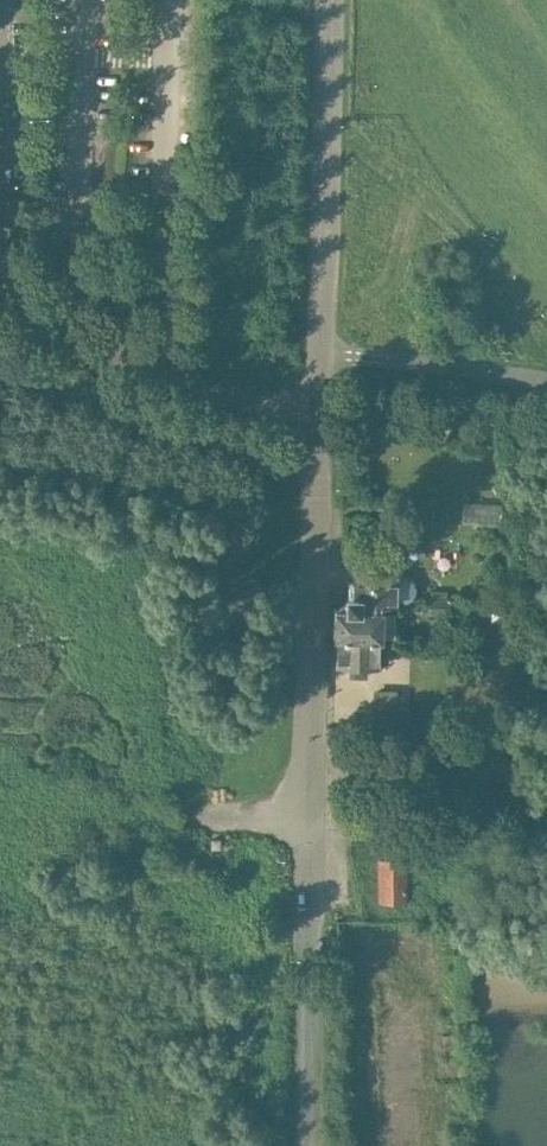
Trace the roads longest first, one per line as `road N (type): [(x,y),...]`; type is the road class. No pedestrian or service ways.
road 1 (unclassified): [(308,948),(330,0)]

